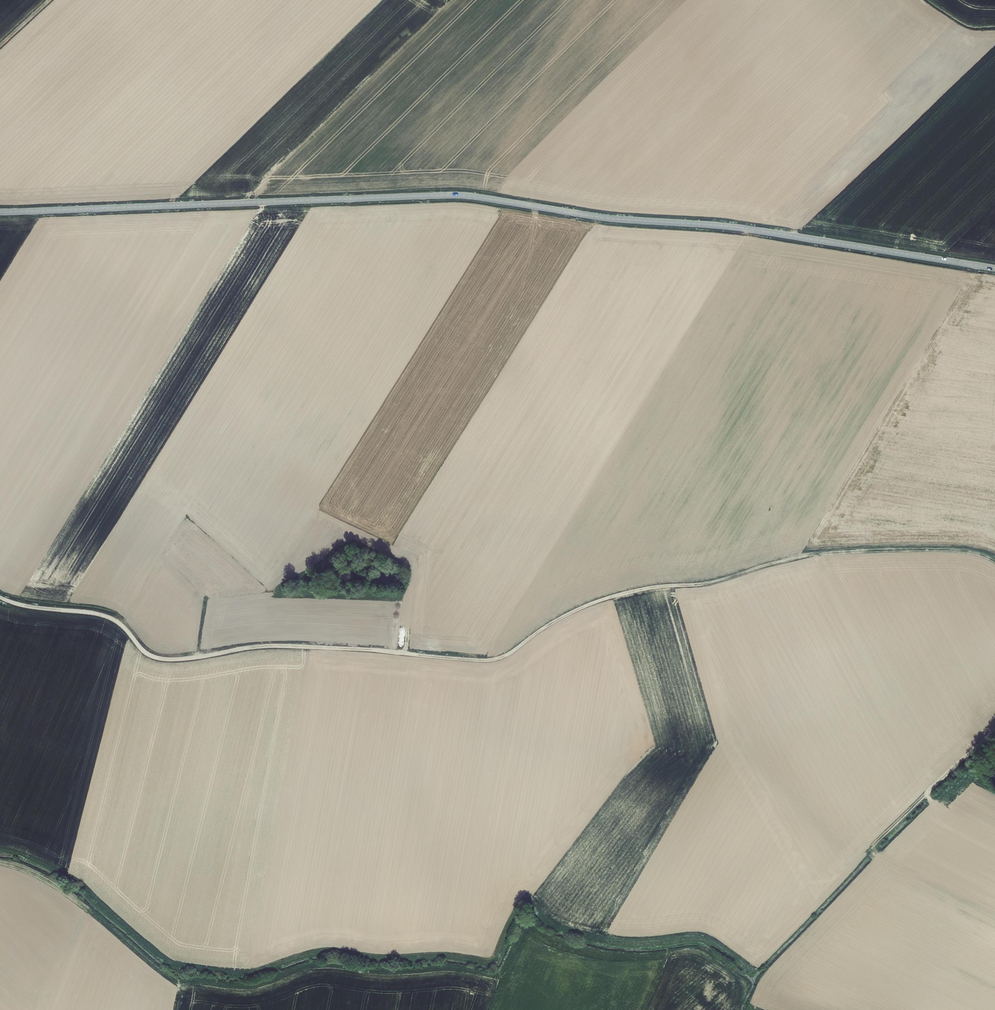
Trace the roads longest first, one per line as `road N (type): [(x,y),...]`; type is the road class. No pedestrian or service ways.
road 1 (tertiary): [(994,268),(464,195),(0,212)]
road 2 (track): [(397,652),(497,659),(598,601),(816,554),(948,548),(994,559)]
road 3 (unclassified): [(0,597),(108,616),(160,658),(261,646),(397,652)]
road 4 (track): [(994,731),(875,844)]

